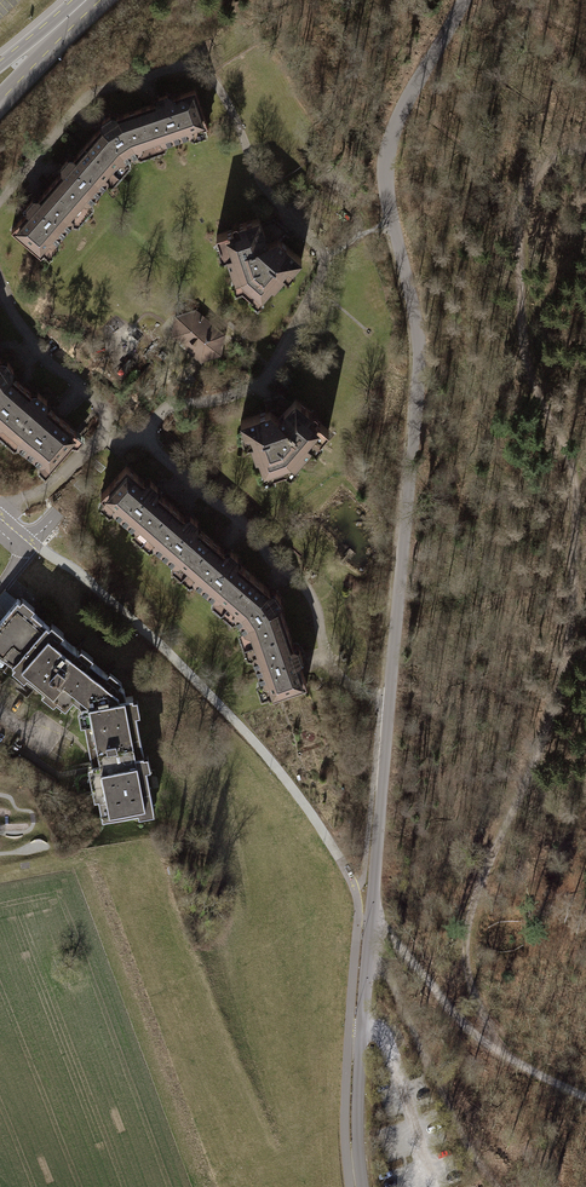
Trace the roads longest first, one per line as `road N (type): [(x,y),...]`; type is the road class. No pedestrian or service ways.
road 1 (unclassified): [(364,1186),(362,1030),(421,392),(417,320),(386,164),(396,124),(450,27)]
road 2 (track): [(585,145),(554,159),(525,194),(522,351),(572,464),(575,532),(560,696),(473,903),(467,936),(467,969),(498,1051)]
road 3 (track): [(496,1186),(369,955)]
road 4 (track): [(498,1051),(463,1025),(372,922)]
road 5 (track): [(408,101),(525,194)]

